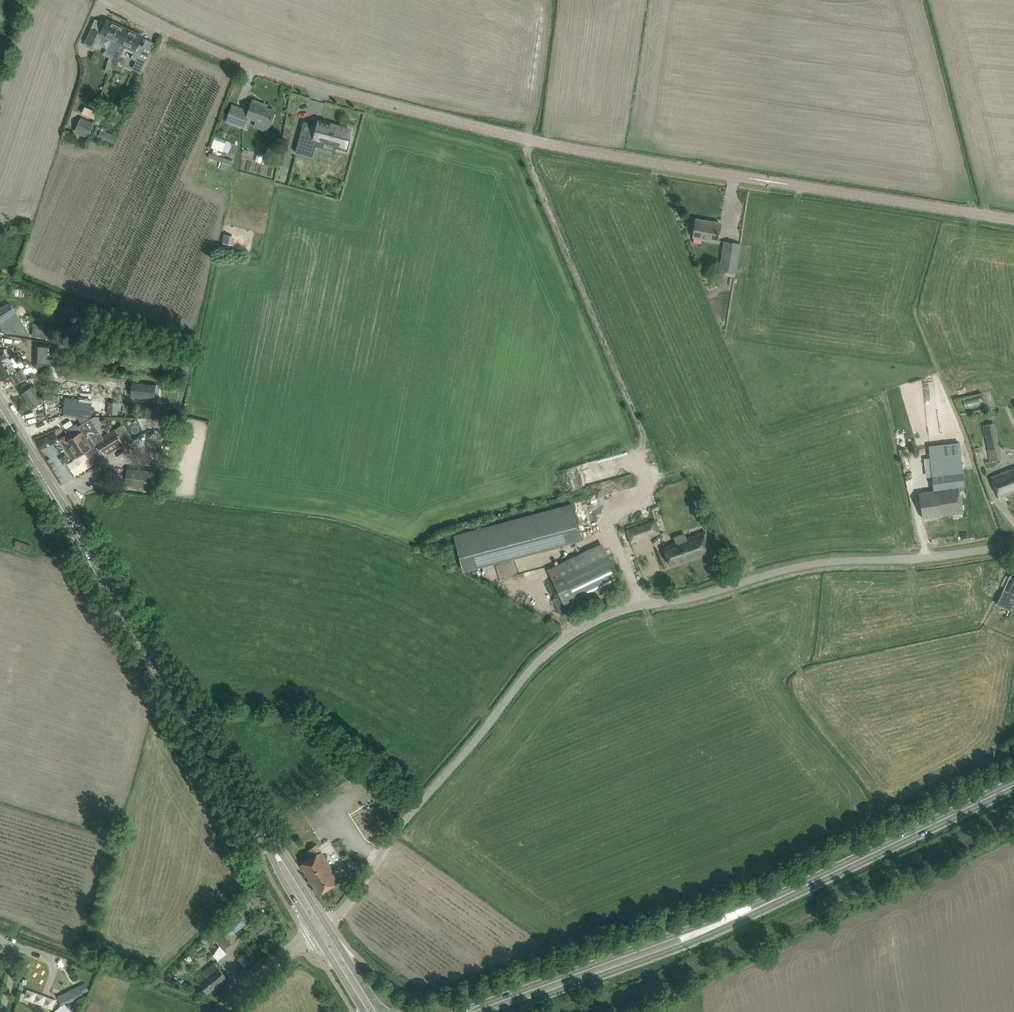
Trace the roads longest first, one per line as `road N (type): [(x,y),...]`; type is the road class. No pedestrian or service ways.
road 1 (unclassified): [(1013,219),(523,138),(258,67),(114,0)]
road 2 (unclassified): [(325,926),(536,664),(585,626),(797,567),(1013,545)]
road 3 (secondary): [(275,851),(0,409)]
road 4 (track): [(657,475),(523,138)]
road 5 (secondary): [(759,907),(459,1011)]
road 6 (secondary): [(759,907),(1013,785)]
road 7 (secondary): [(503,1011),(759,907)]
road 8 (unclassified): [(220,1011),(316,932)]

